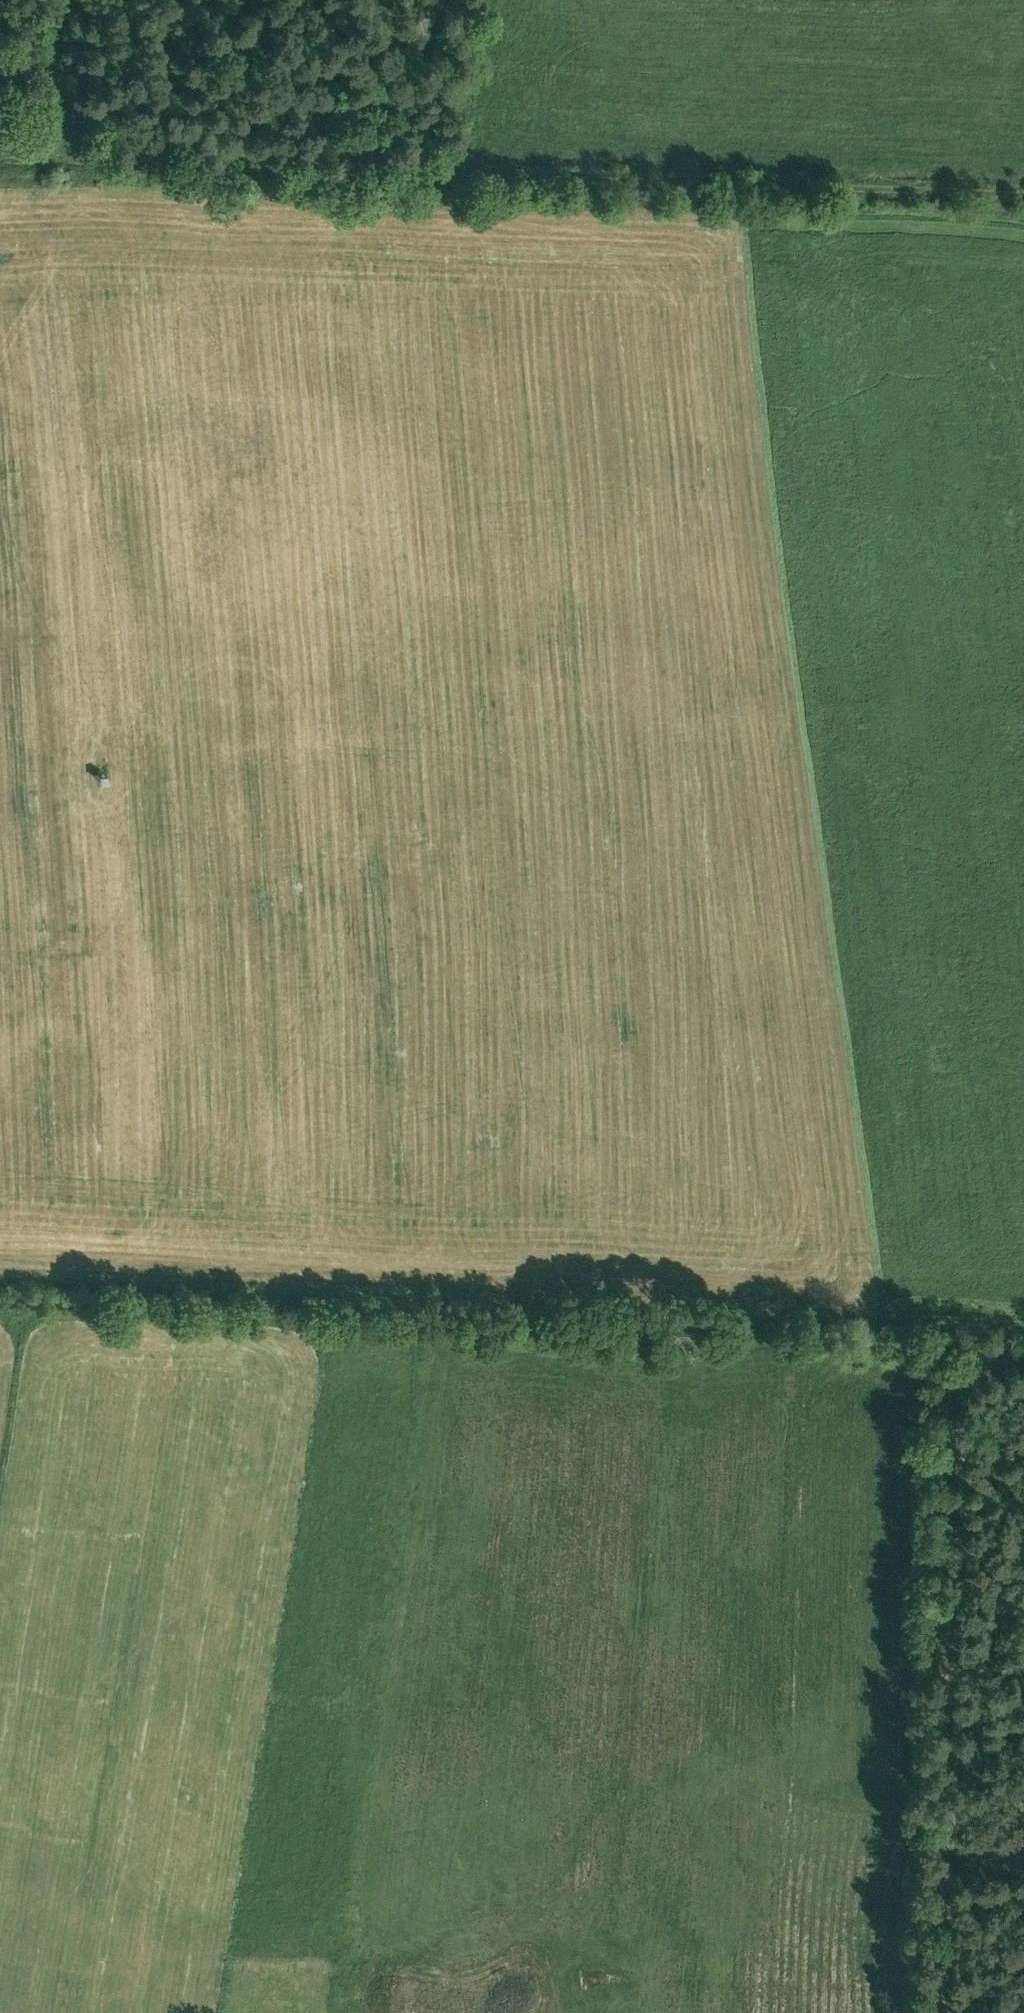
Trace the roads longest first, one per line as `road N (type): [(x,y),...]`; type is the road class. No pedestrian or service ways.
road 1 (track): [(0,167),(1023,199)]
road 2 (track): [(70,0),(57,164)]

